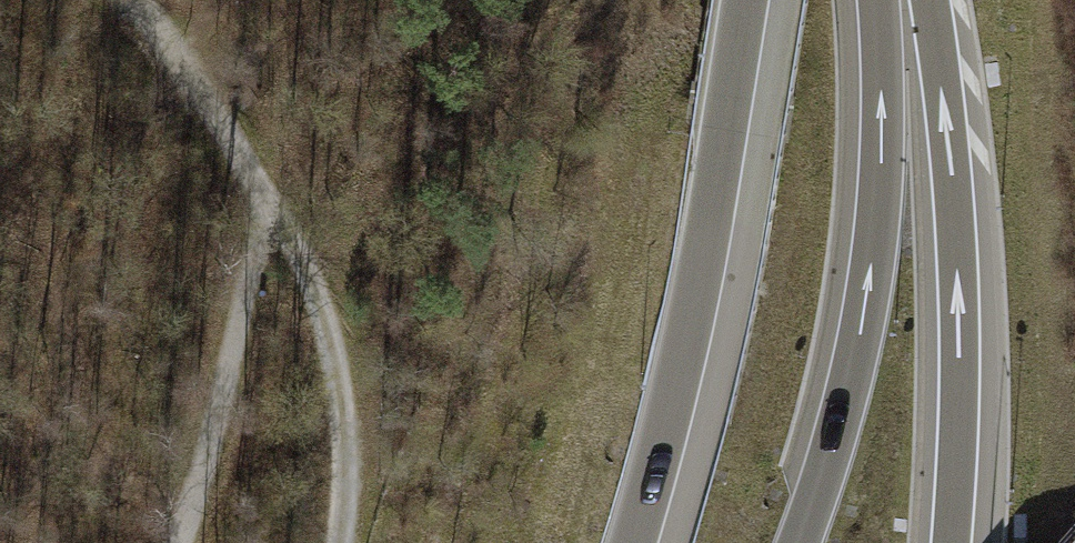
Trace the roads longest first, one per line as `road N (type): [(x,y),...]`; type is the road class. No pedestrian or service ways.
road 1 (track): [(339,542),(343,440),(331,350),(307,274),(134,0)]
road 2 (secondary): [(633,542),(691,325),(745,0)]
road 3 (secondary): [(801,542),(843,412),(875,246),(883,136),(879,0)]
road 4 (motorway): [(956,542),(962,271),(933,0)]
road 5 (track): [(270,205),(179,542)]

